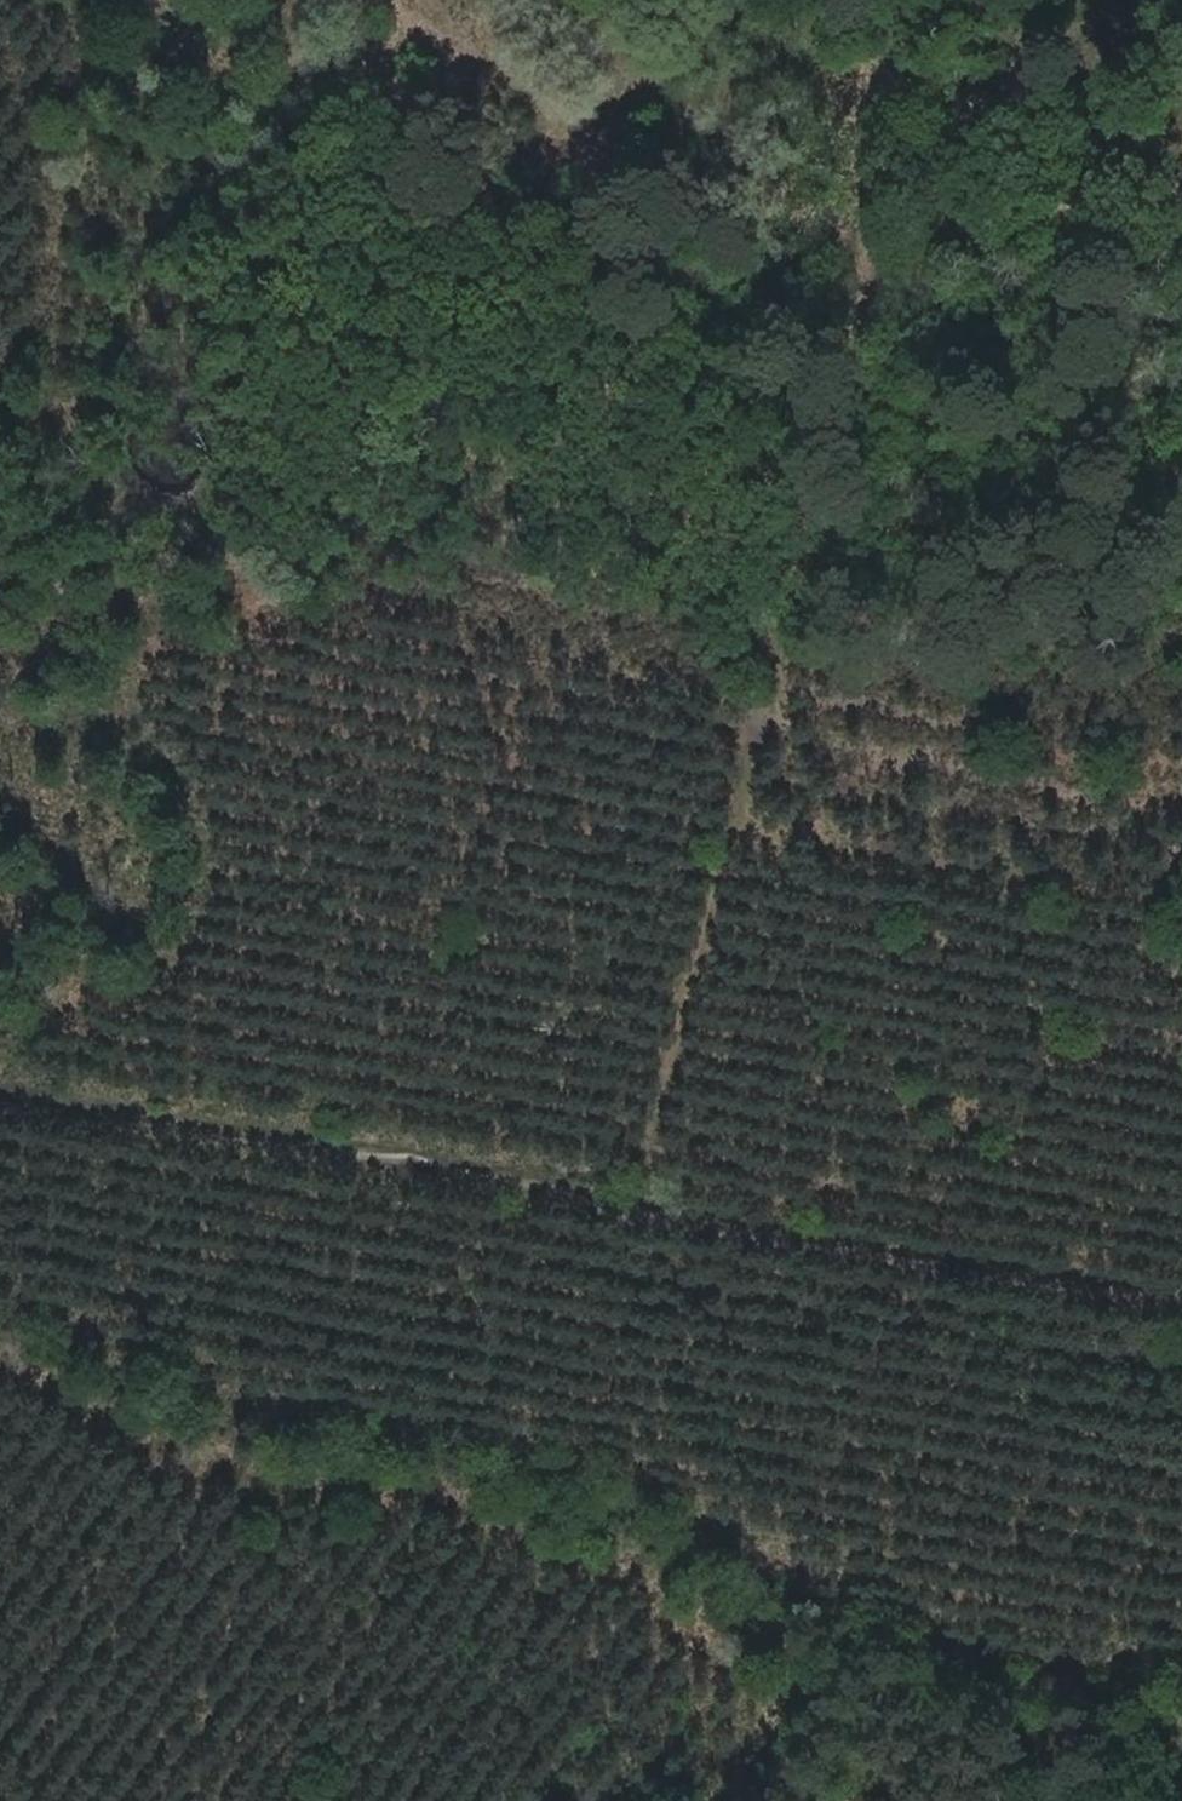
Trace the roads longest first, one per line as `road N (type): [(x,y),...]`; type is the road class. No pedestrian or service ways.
road 1 (track): [(652,1209),(891,249),(819,224),(631,204),(539,169),(463,80),(440,0)]
road 2 (track): [(1181,1304),(0,1098)]

